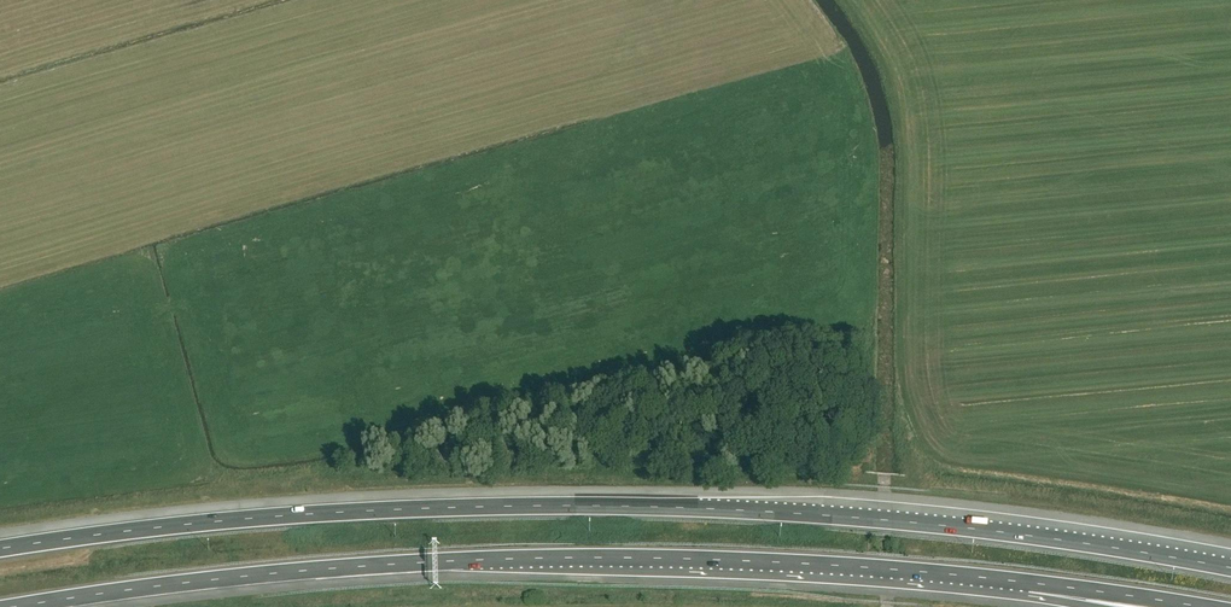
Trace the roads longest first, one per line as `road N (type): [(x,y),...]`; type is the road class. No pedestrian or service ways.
road 1 (motorway): [(1230,568),(972,529),(623,506),(388,508),(186,522),(0,546)]
road 2 (motorway): [(17,606),(359,567),(609,557),(1027,583)]
road 3 (motorway): [(1027,583),(1198,606)]

